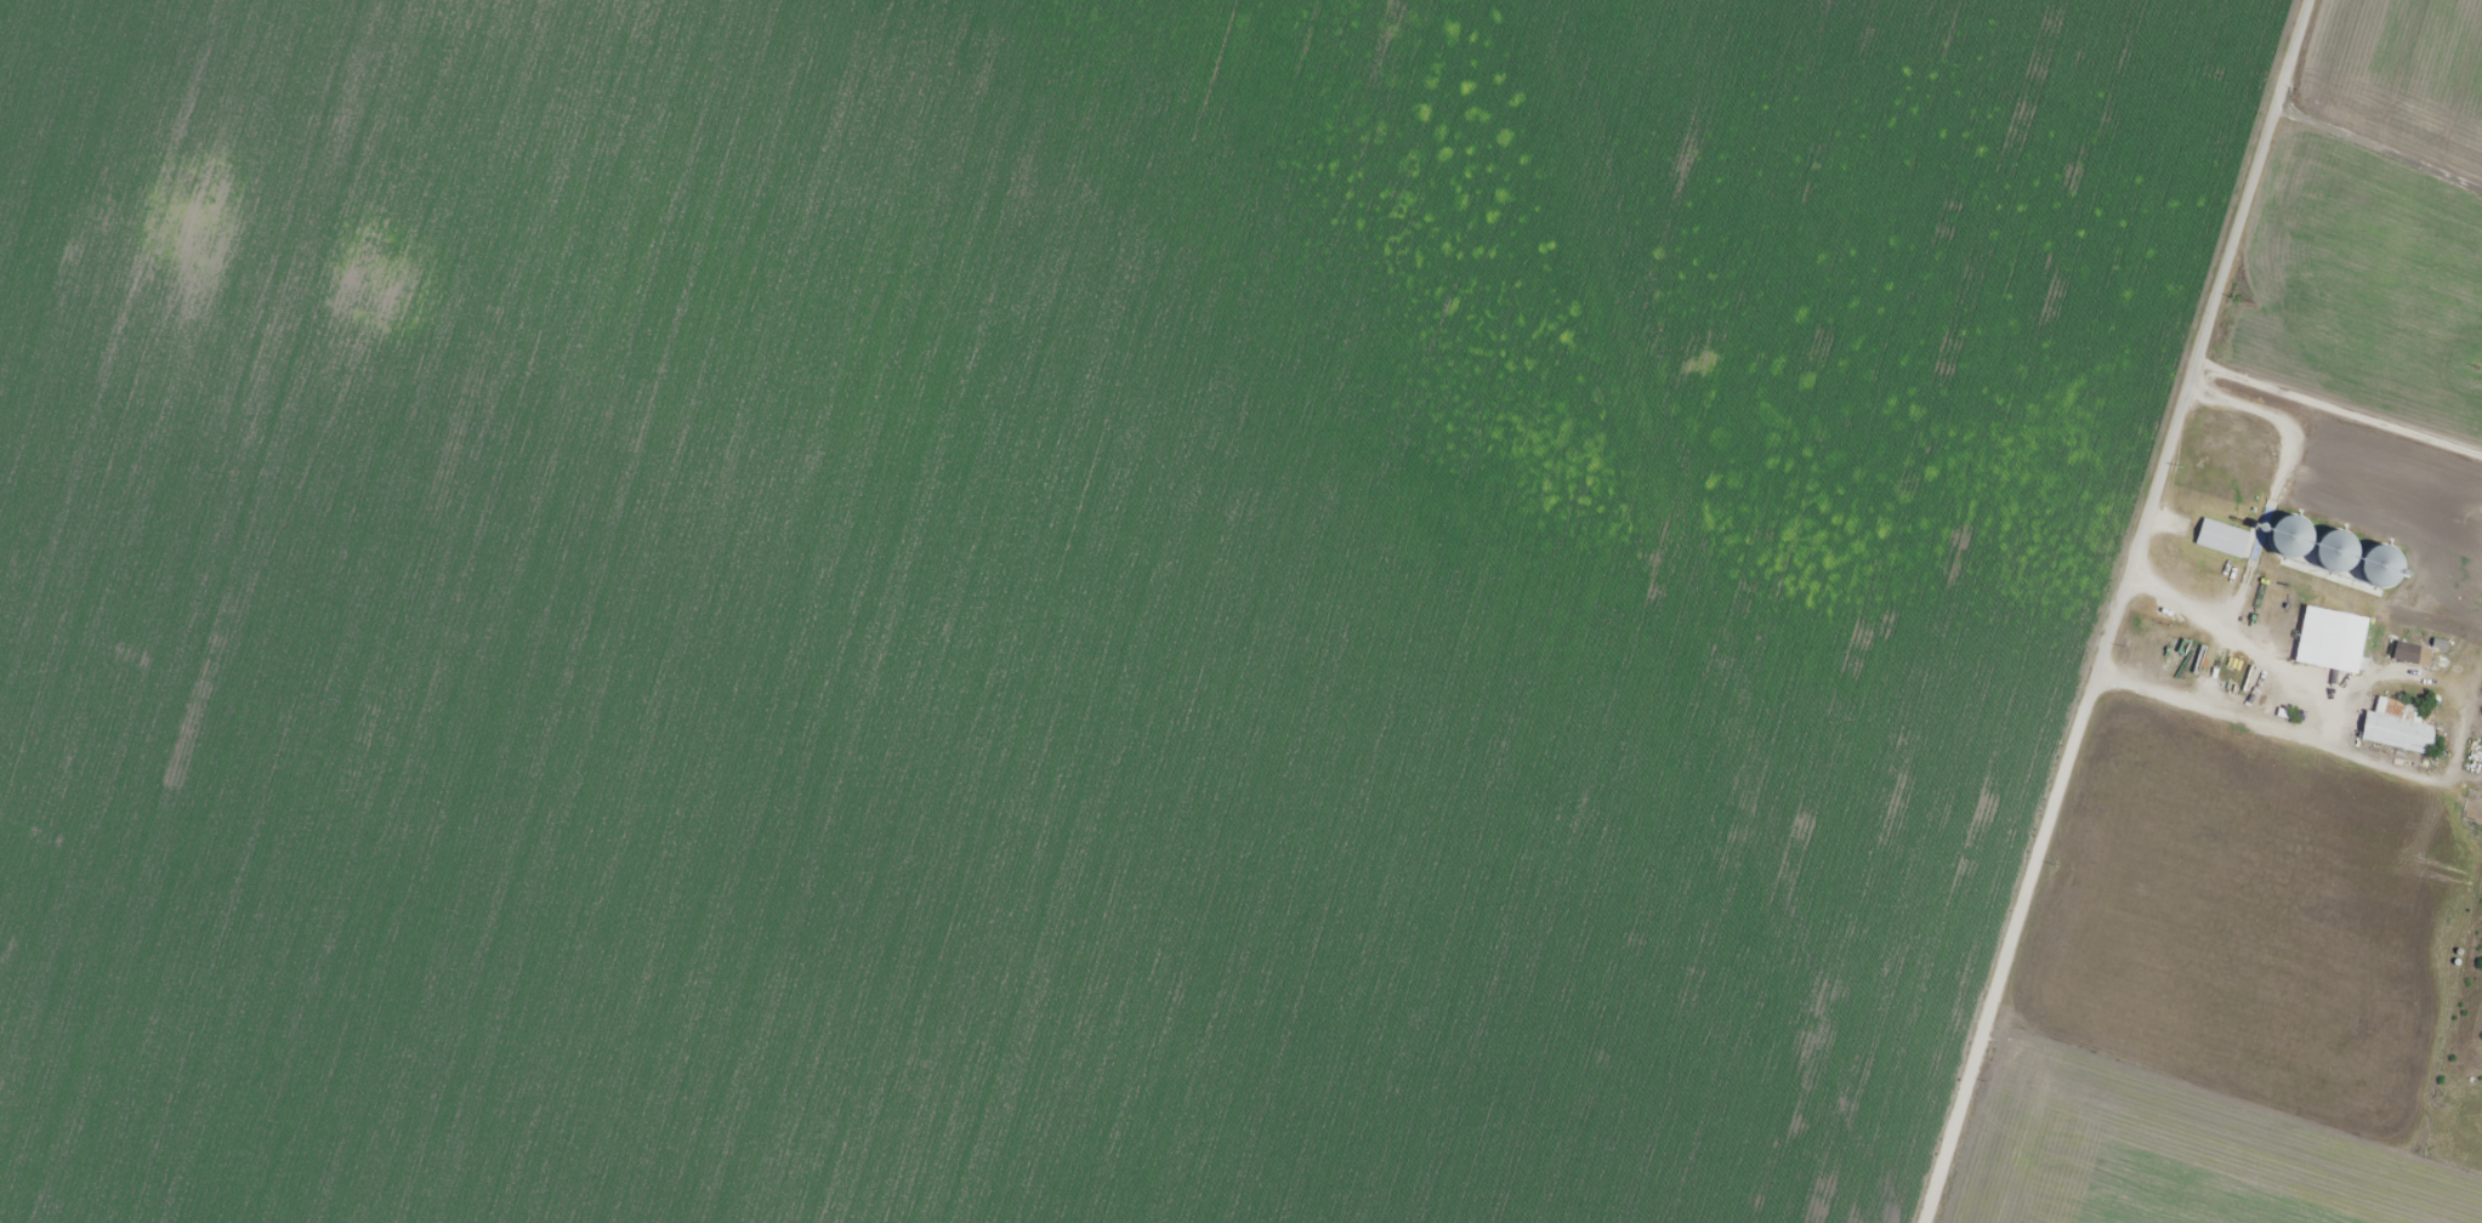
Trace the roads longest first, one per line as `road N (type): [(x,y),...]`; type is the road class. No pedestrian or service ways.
road 1 (residential): [(1944,1222),(2302,0)]

